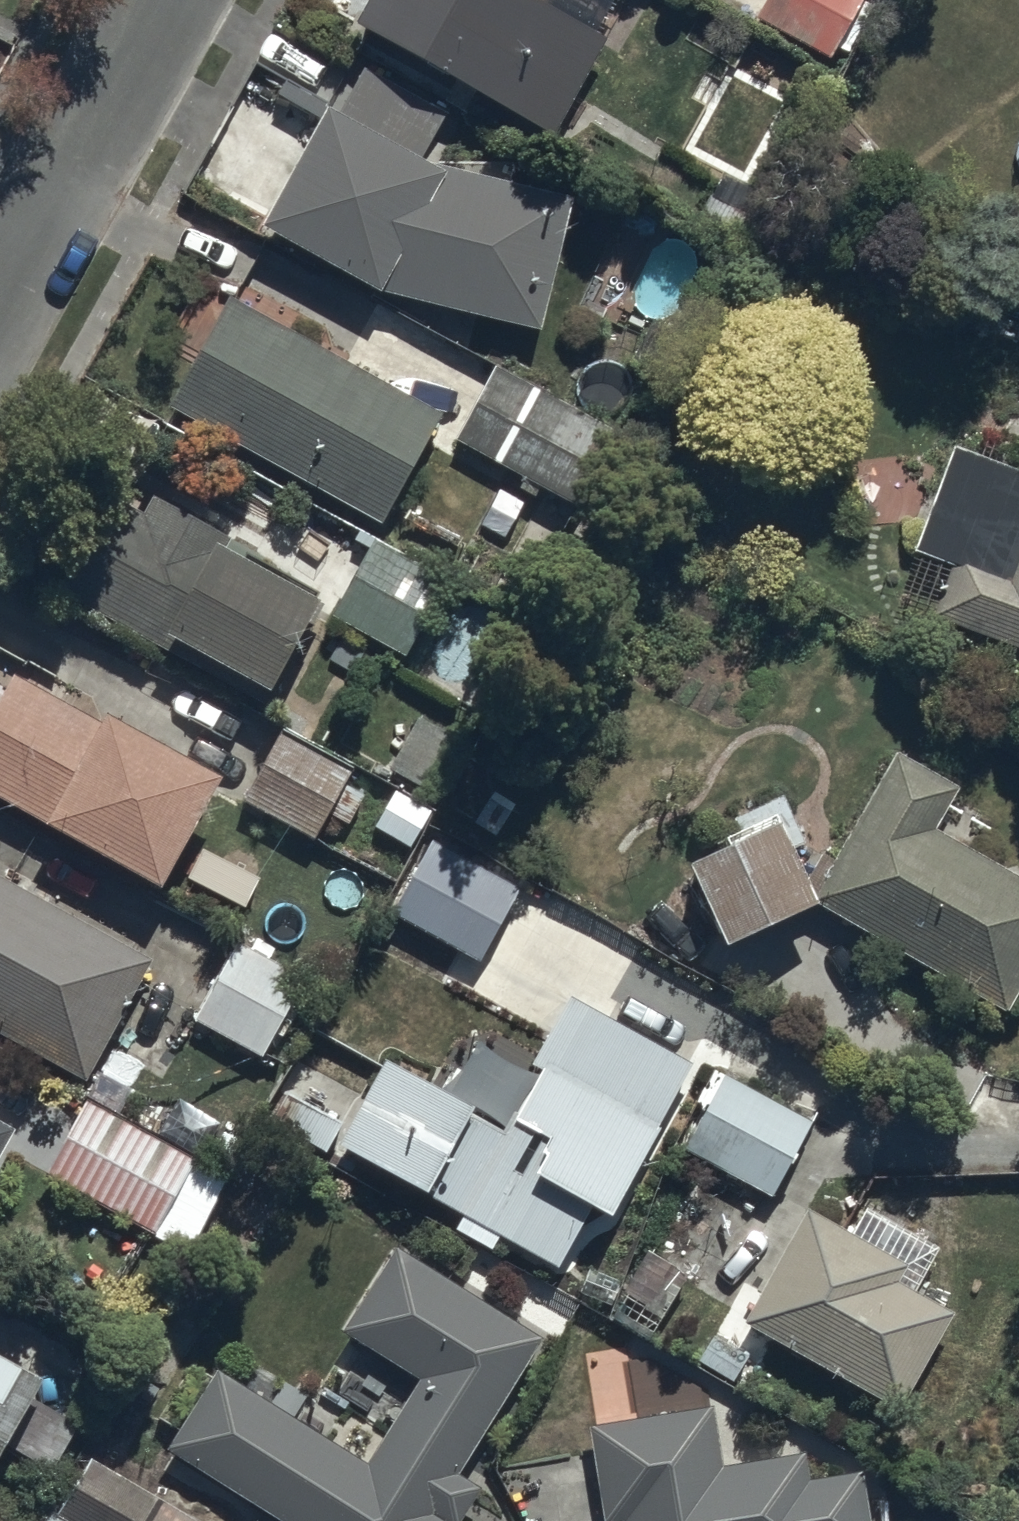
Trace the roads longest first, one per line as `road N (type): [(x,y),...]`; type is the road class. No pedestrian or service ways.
road 1 (residential): [(0,296),(164,0)]

